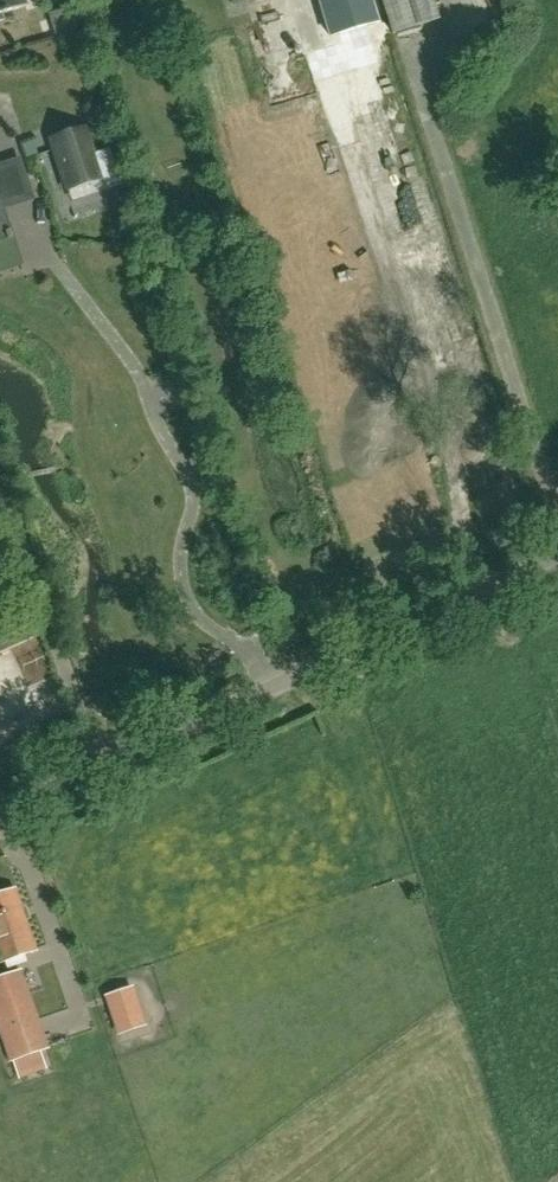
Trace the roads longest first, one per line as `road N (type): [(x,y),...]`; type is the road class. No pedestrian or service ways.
road 1 (unclassified): [(90,769),(557,555)]

